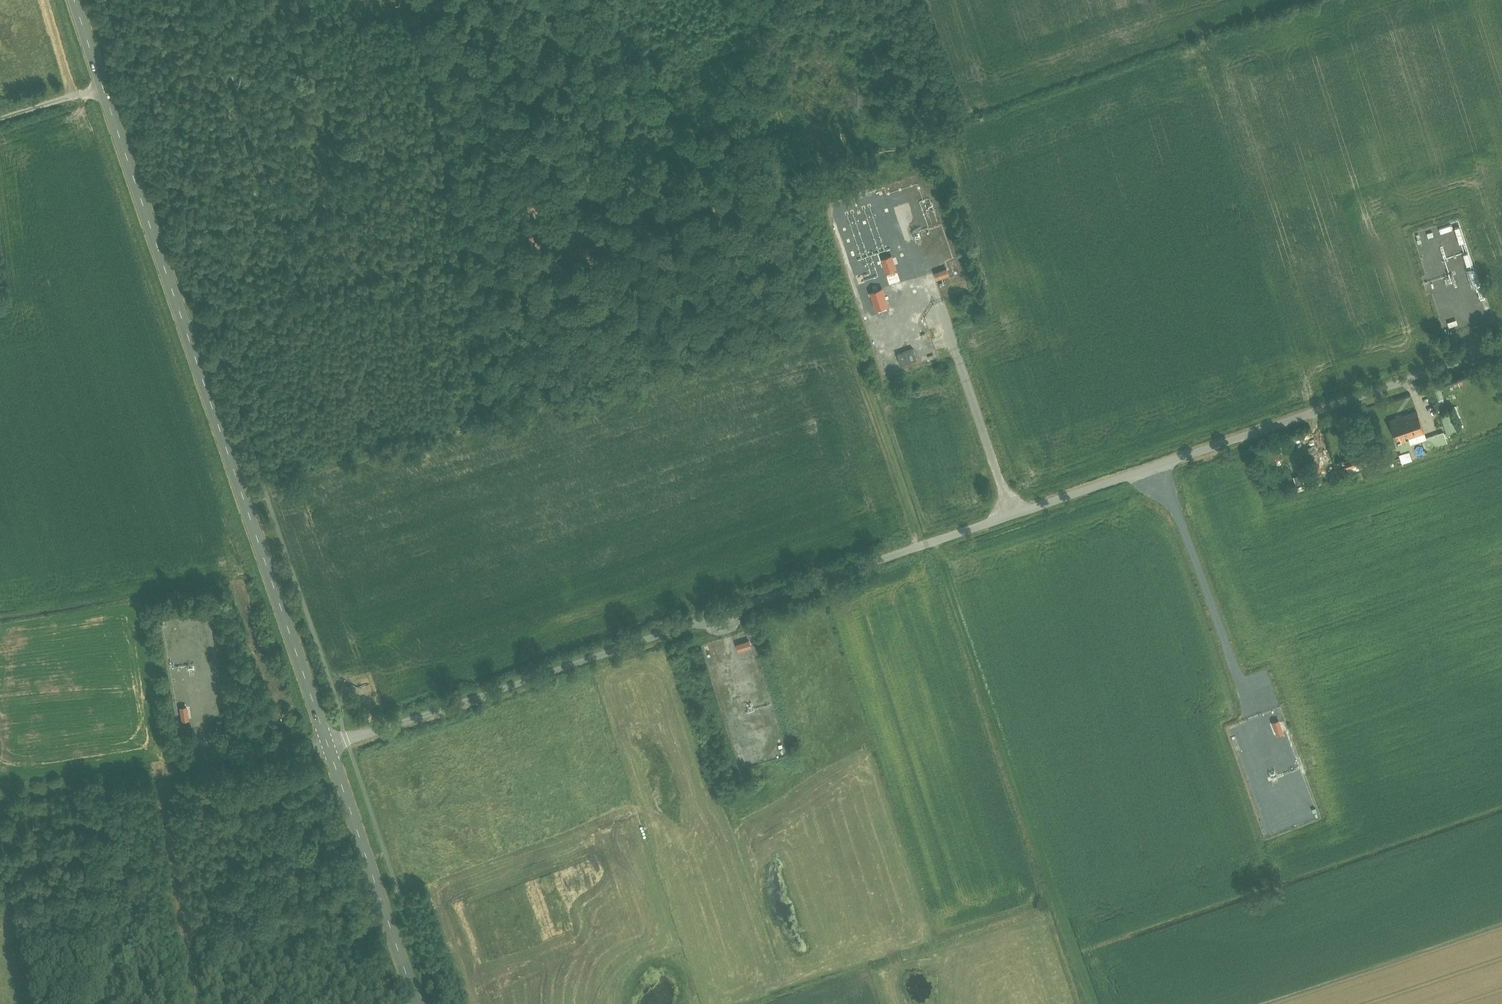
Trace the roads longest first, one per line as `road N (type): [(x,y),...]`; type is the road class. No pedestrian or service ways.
road 1 (unclassified): [(1501,350),(323,747)]
road 2 (tertiary): [(77,0),(323,747)]
road 3 (tertiary): [(323,747),(418,1003)]

